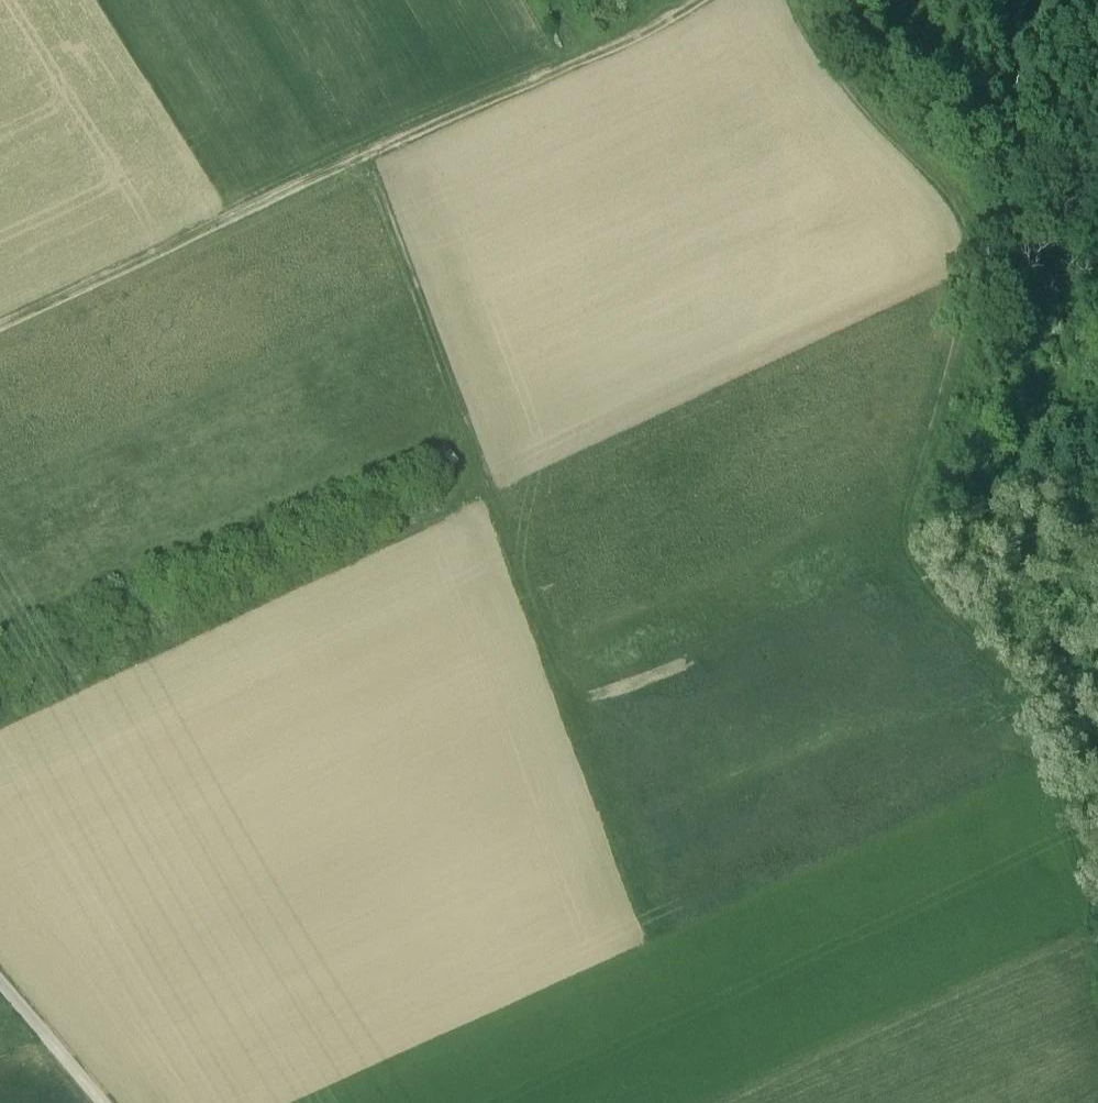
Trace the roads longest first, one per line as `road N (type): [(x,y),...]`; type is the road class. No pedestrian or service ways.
road 1 (track): [(1097,945),(1048,721),(1034,694),(919,589),(903,539),(961,310),(961,210),(835,60),(797,0)]
road 2 (track): [(654,936),(365,154)]
road 3 (track): [(0,325),(700,0)]
road 4 (track): [(459,413),(0,619)]
road 5 (track): [(0,983),(103,1102)]

